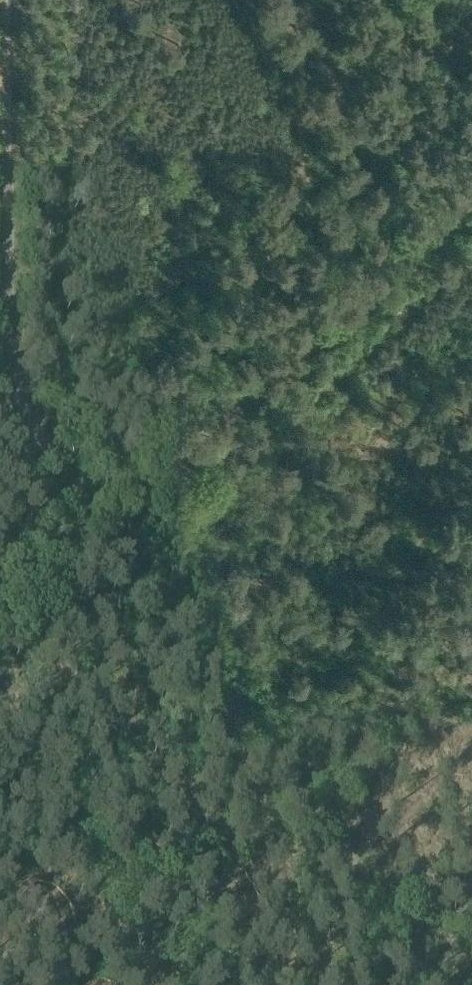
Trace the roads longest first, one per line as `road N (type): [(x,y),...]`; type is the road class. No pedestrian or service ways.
road 1 (track): [(471,210),(0,628)]
road 2 (track): [(38,438),(15,399),(10,360),(3,0)]
road 3 (track): [(292,784),(38,438)]
road 4 (track): [(441,984),(292,784)]

